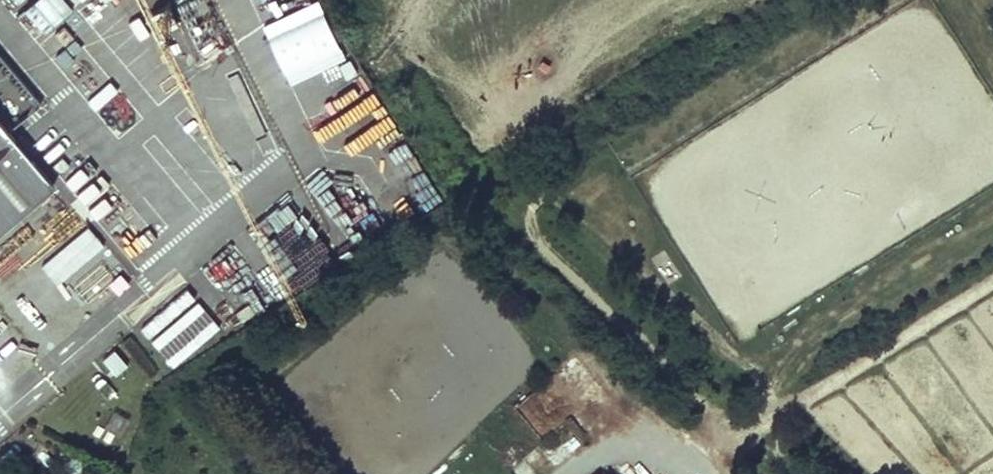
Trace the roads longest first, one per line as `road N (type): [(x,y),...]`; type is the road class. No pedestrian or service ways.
road 1 (track): [(700,473),(783,412),(992,284)]

